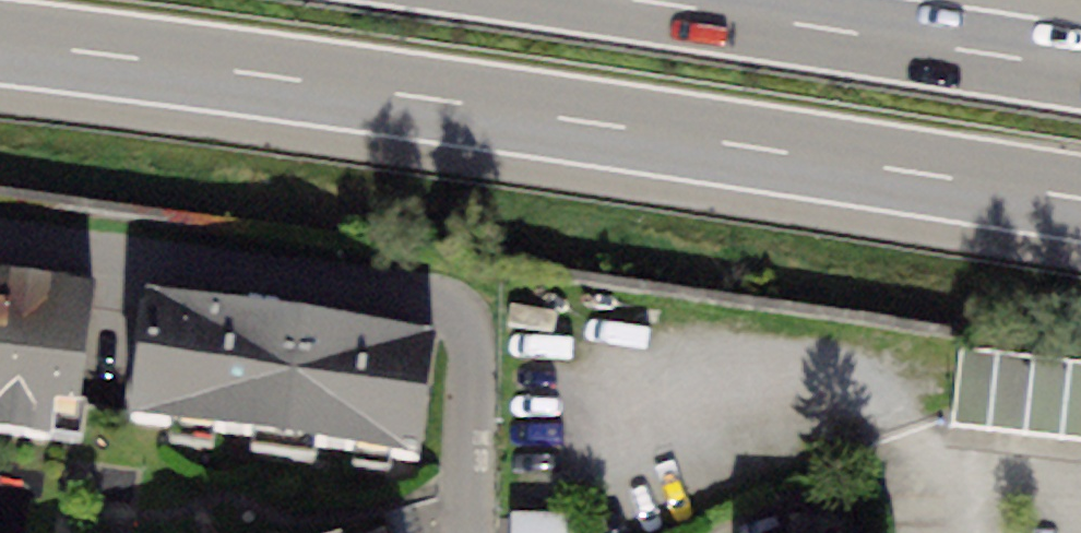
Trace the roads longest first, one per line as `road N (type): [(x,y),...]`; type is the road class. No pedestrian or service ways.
road 1 (motorway): [(0,42),(1080,199)]
road 2 (residential): [(0,249),(447,305),(465,318),(472,347),(468,532)]
road 3 (motorway): [(1080,68),(648,0)]

